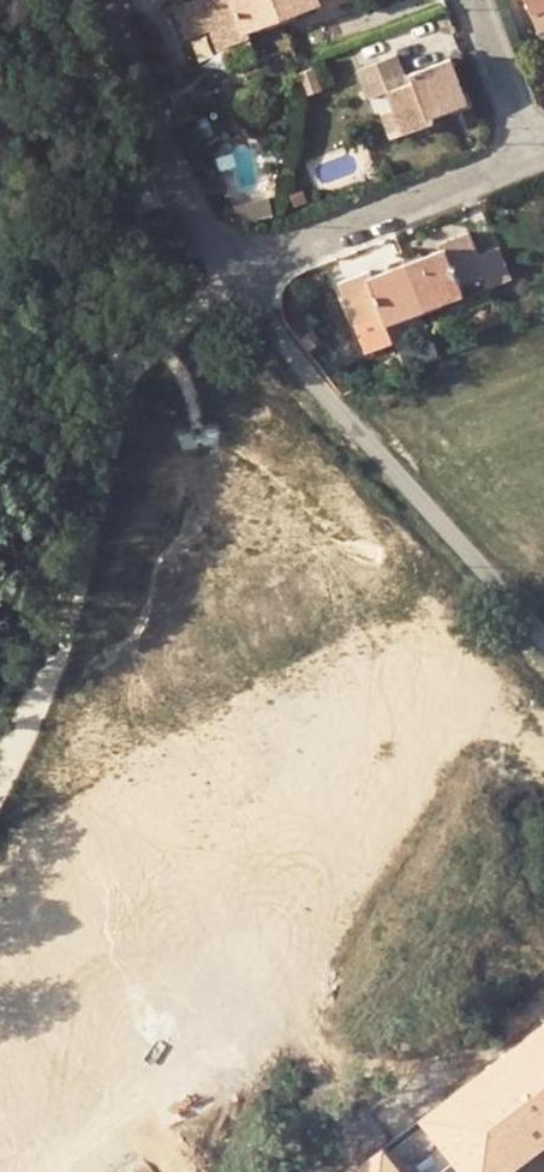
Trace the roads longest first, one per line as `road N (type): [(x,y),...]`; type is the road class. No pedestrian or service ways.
road 1 (unclassified): [(543,640),(227,265)]
road 2 (residential): [(528,148),(227,265)]
road 3 (unclassified): [(227,265),(120,57),(99,0)]
road 4 (residential): [(528,148),(475,0)]

